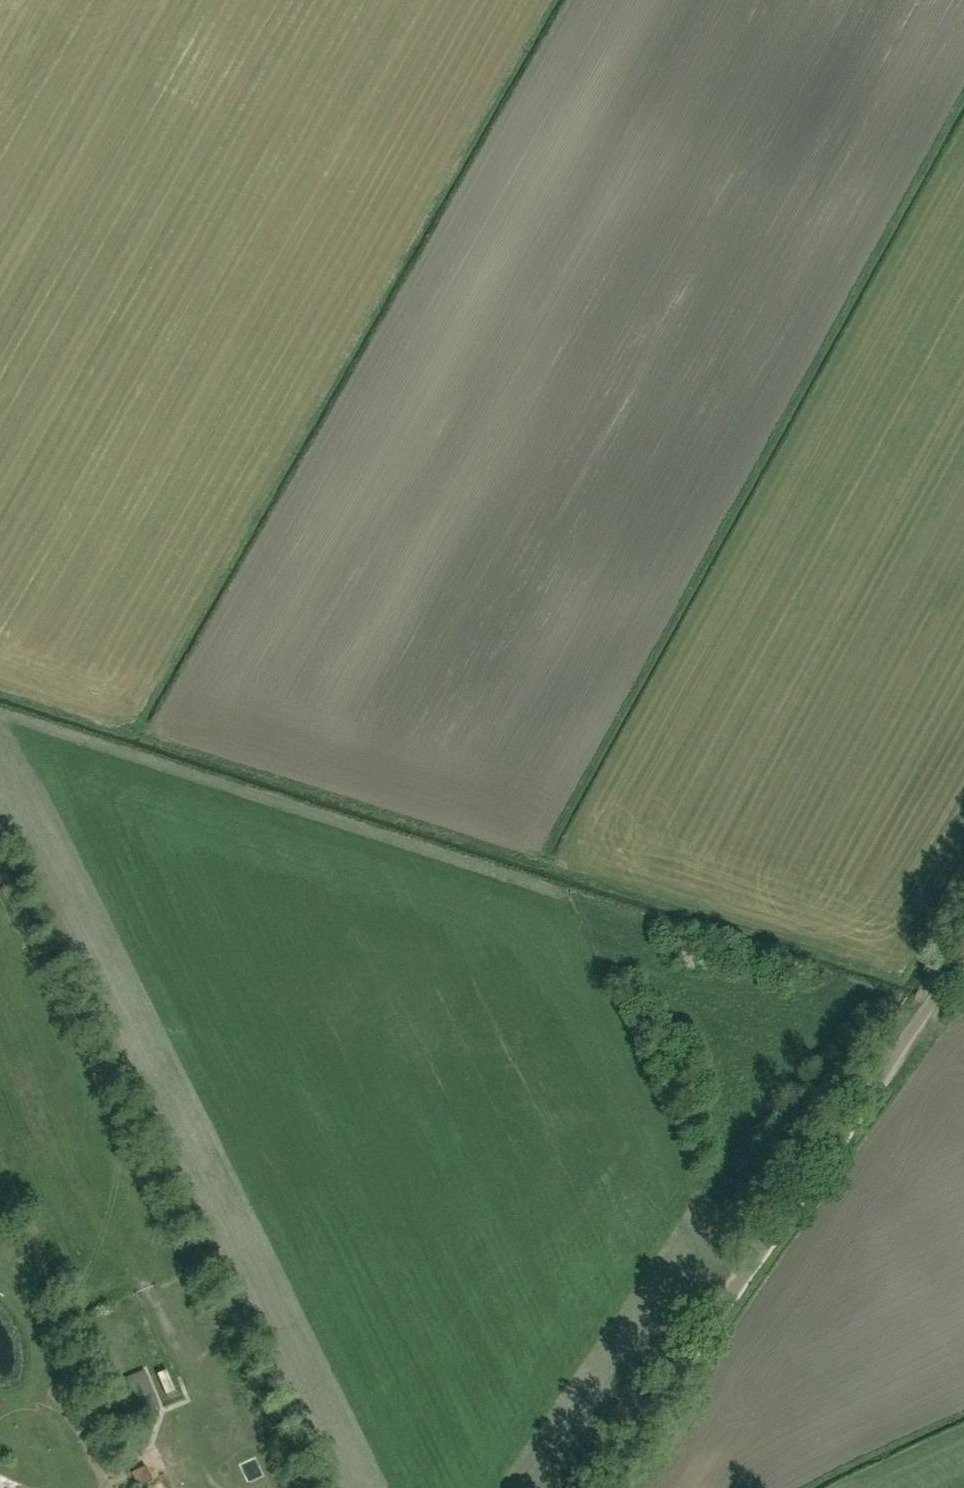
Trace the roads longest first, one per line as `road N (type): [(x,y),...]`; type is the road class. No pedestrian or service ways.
road 1 (unclassified): [(598,1487),(936,996)]

